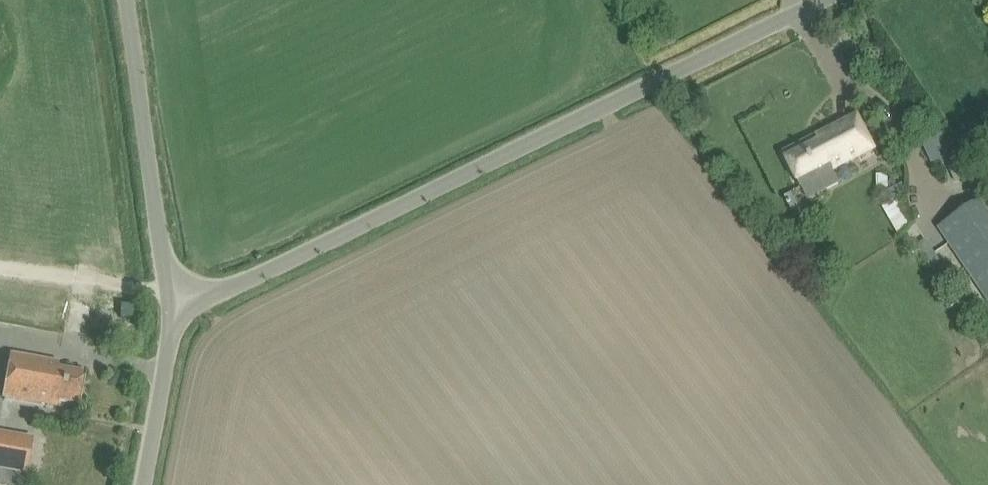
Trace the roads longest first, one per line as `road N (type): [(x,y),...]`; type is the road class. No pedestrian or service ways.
road 1 (unclassified): [(171,302),(237,286),(831,0)]
road 2 (unclassified): [(171,302),(126,0)]
road 3 (unclassified): [(143,484),(171,302)]
road 4 (track): [(0,271),(168,287)]

